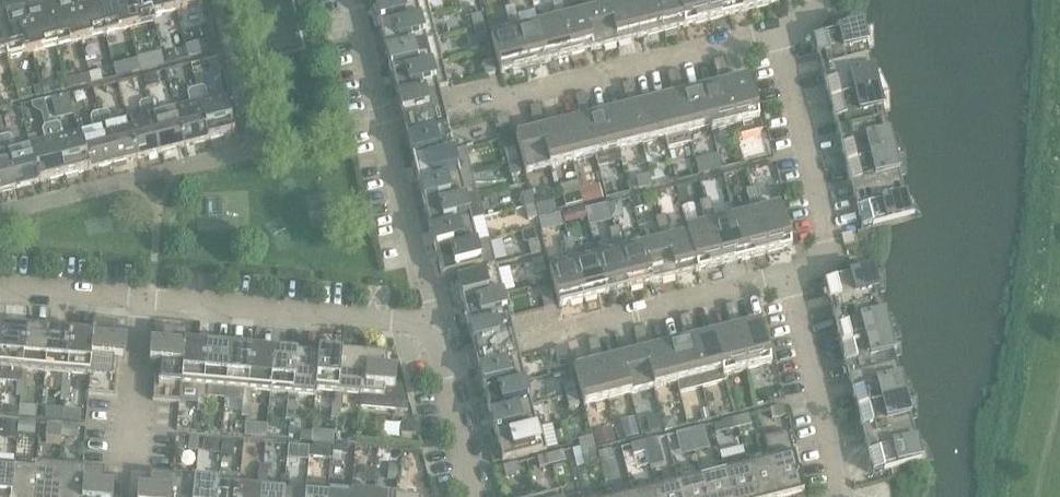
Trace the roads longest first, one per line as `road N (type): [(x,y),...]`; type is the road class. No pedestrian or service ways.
road 1 (residential): [(432,322),(0,288)]
road 2 (residential): [(775,32),(504,98),(441,103)]
road 3 (residential): [(432,322),(348,0)]
road 4 (residential): [(516,348),(787,275)]
road 5 (residential): [(787,275),(806,271),(829,239),(775,32)]
road 6 (residential): [(844,496),(787,275)]
road 7 (residential): [(432,322),(433,359),(470,496)]

